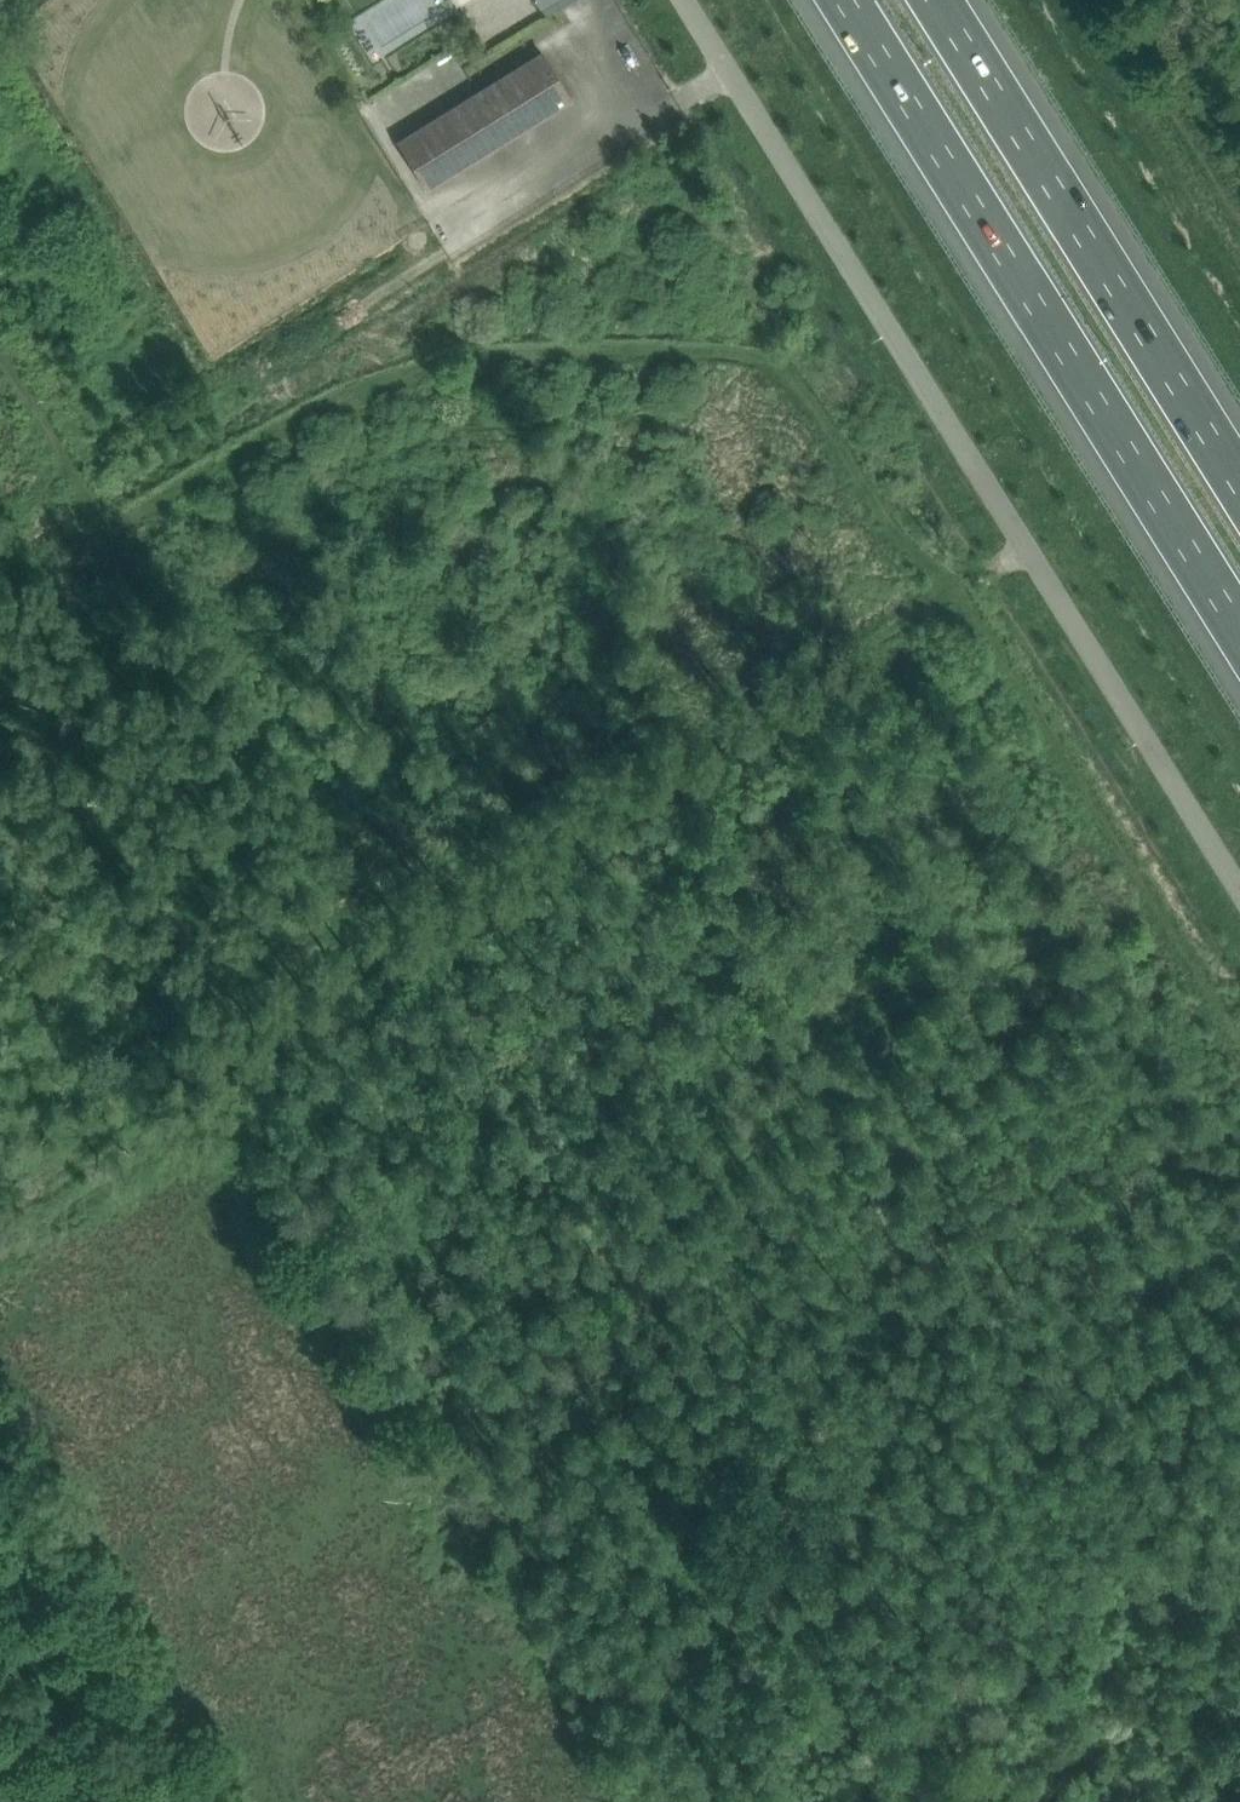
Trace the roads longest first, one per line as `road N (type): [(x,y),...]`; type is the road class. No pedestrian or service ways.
road 1 (unclassified): [(1239,888),(690,0)]
road 2 (motorway): [(855,0),(1239,623)]
road 3 (motorway): [(1239,483),(939,0)]

